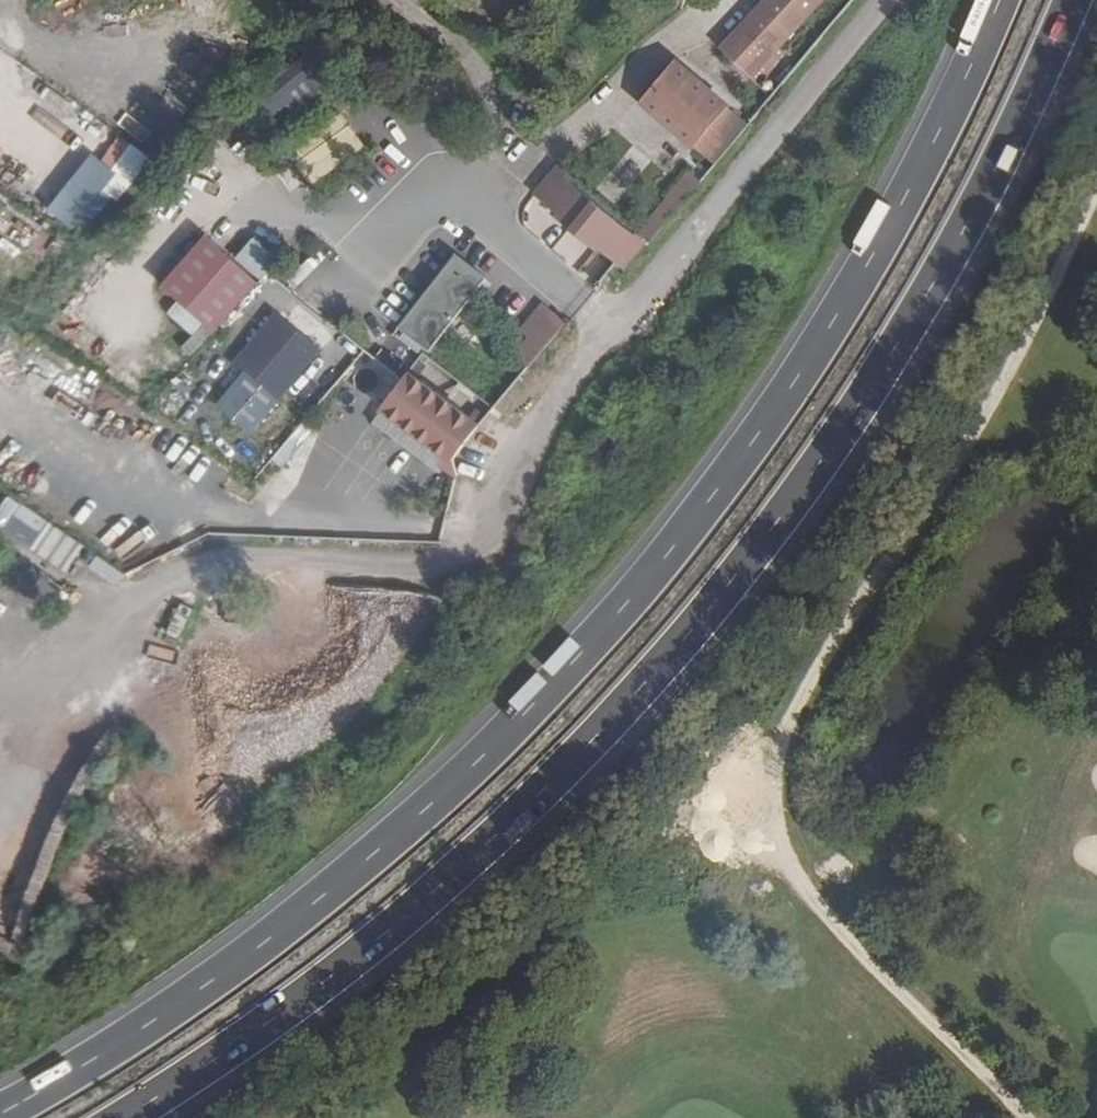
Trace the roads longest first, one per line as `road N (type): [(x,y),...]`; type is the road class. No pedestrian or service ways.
road 1 (trunk): [(1000,0),(852,285),(684,535),(589,644),(482,756),(269,941),(170,1012),(0,1110)]
road 2 (trunk): [(127,1117),(307,997),(410,913),(638,690),(735,575),(909,323),(1071,0)]
road 3 (track): [(1028,1117),(814,899),(782,840),(779,763),(803,687),(988,408),(1096,188)]
road 4 (unclassified): [(883,0),(521,431),(495,525),(474,553),(442,569),(399,574),(252,570)]

